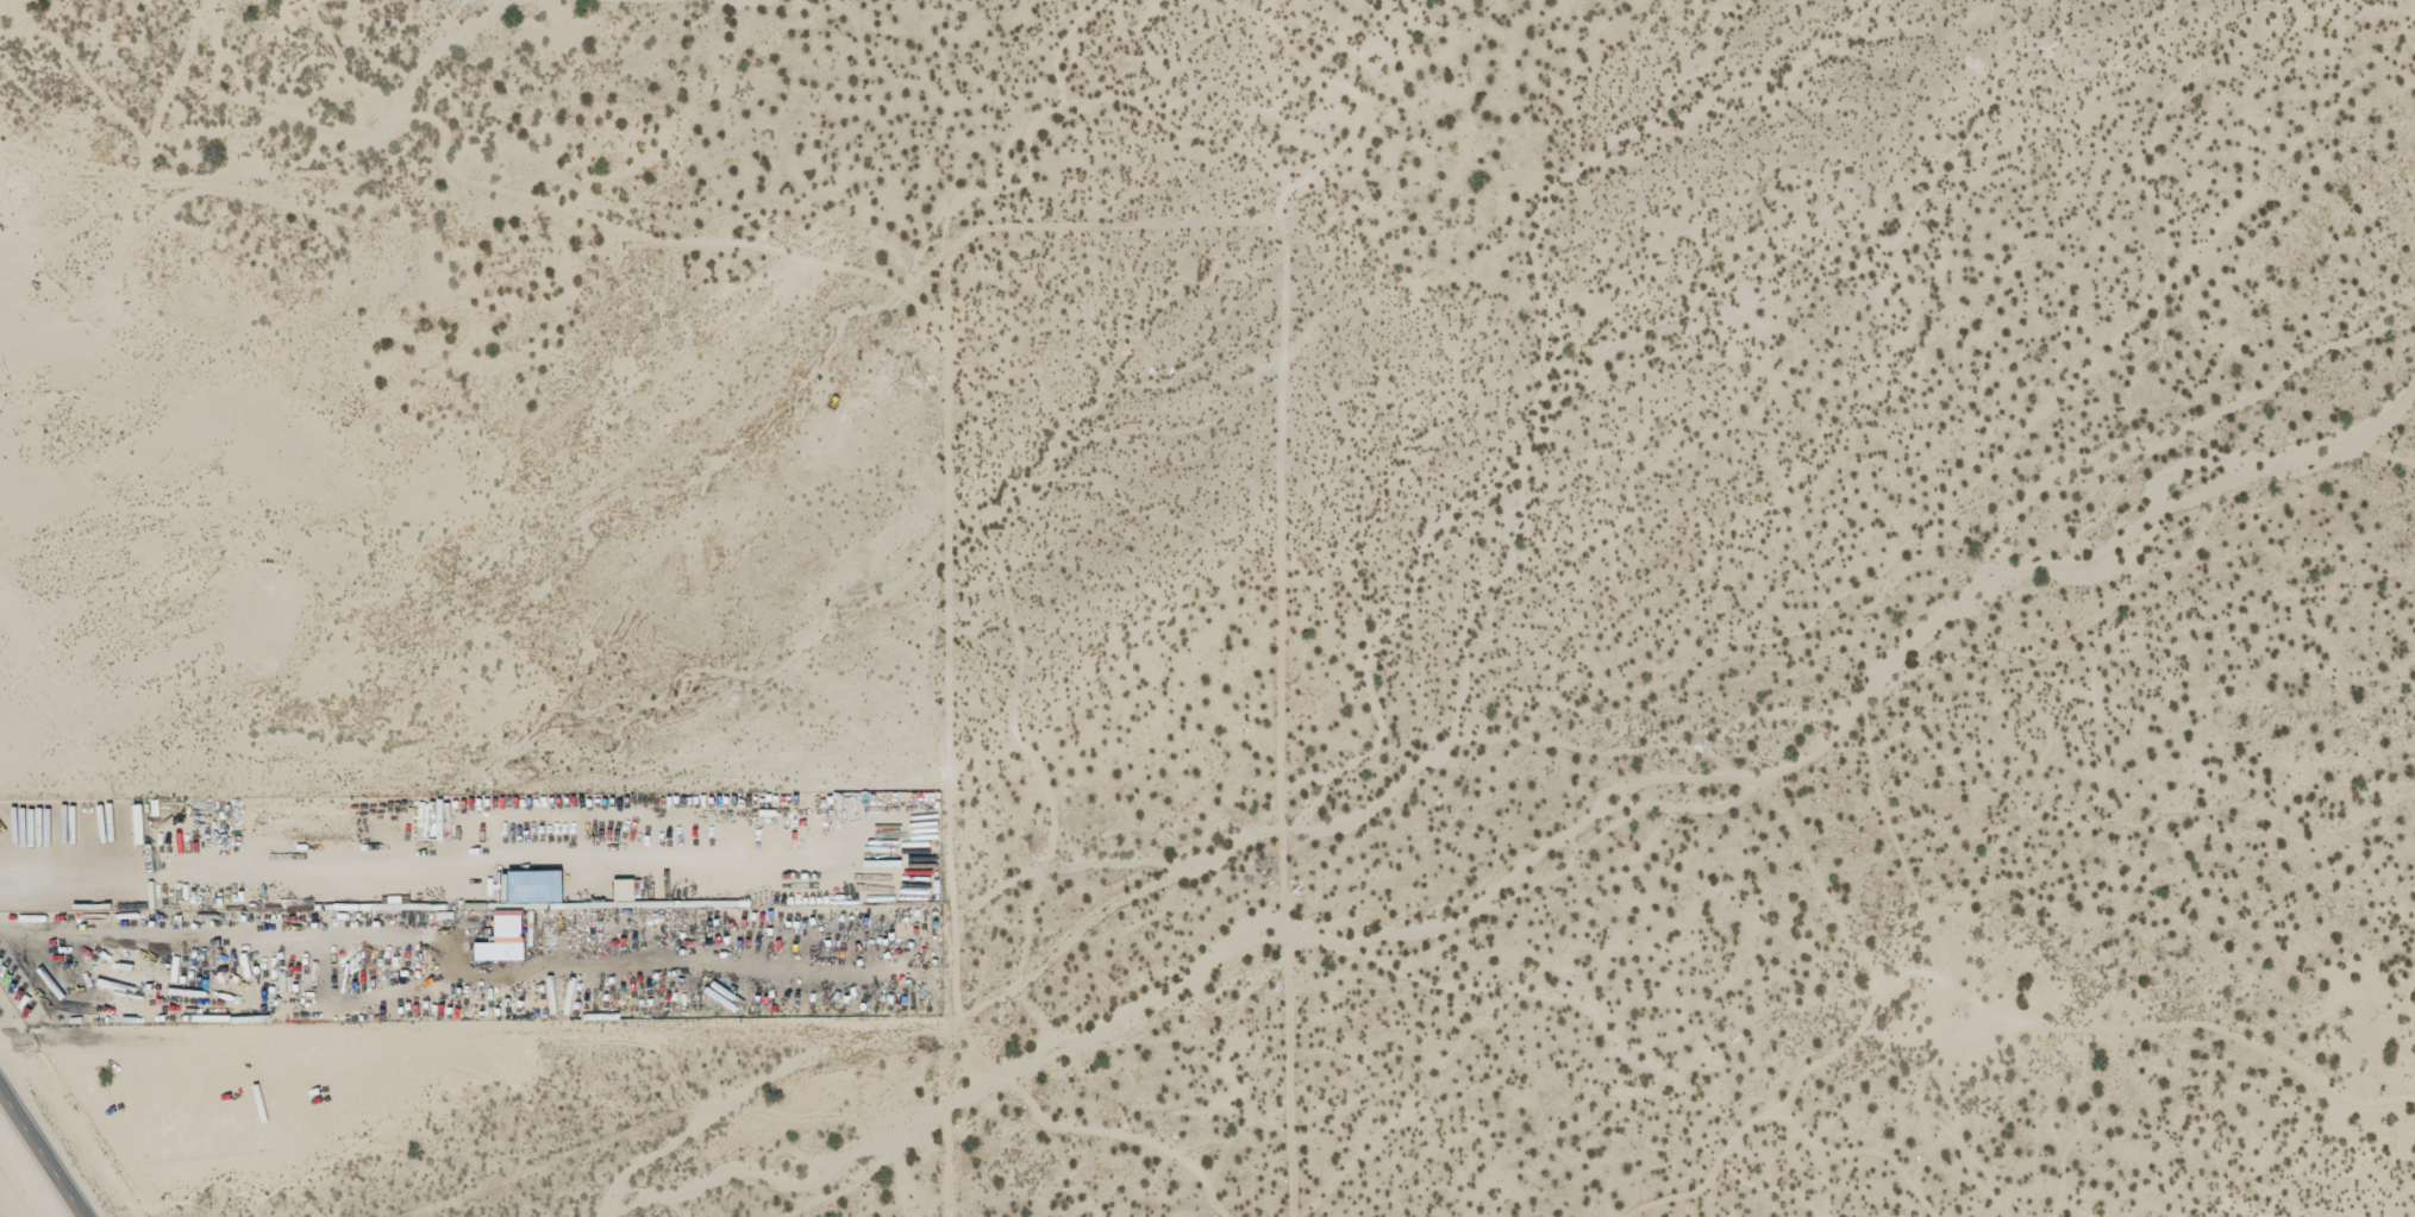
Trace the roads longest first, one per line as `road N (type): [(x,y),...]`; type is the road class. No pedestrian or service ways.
road 1 (secondary): [(85,1216),(0,1088)]

